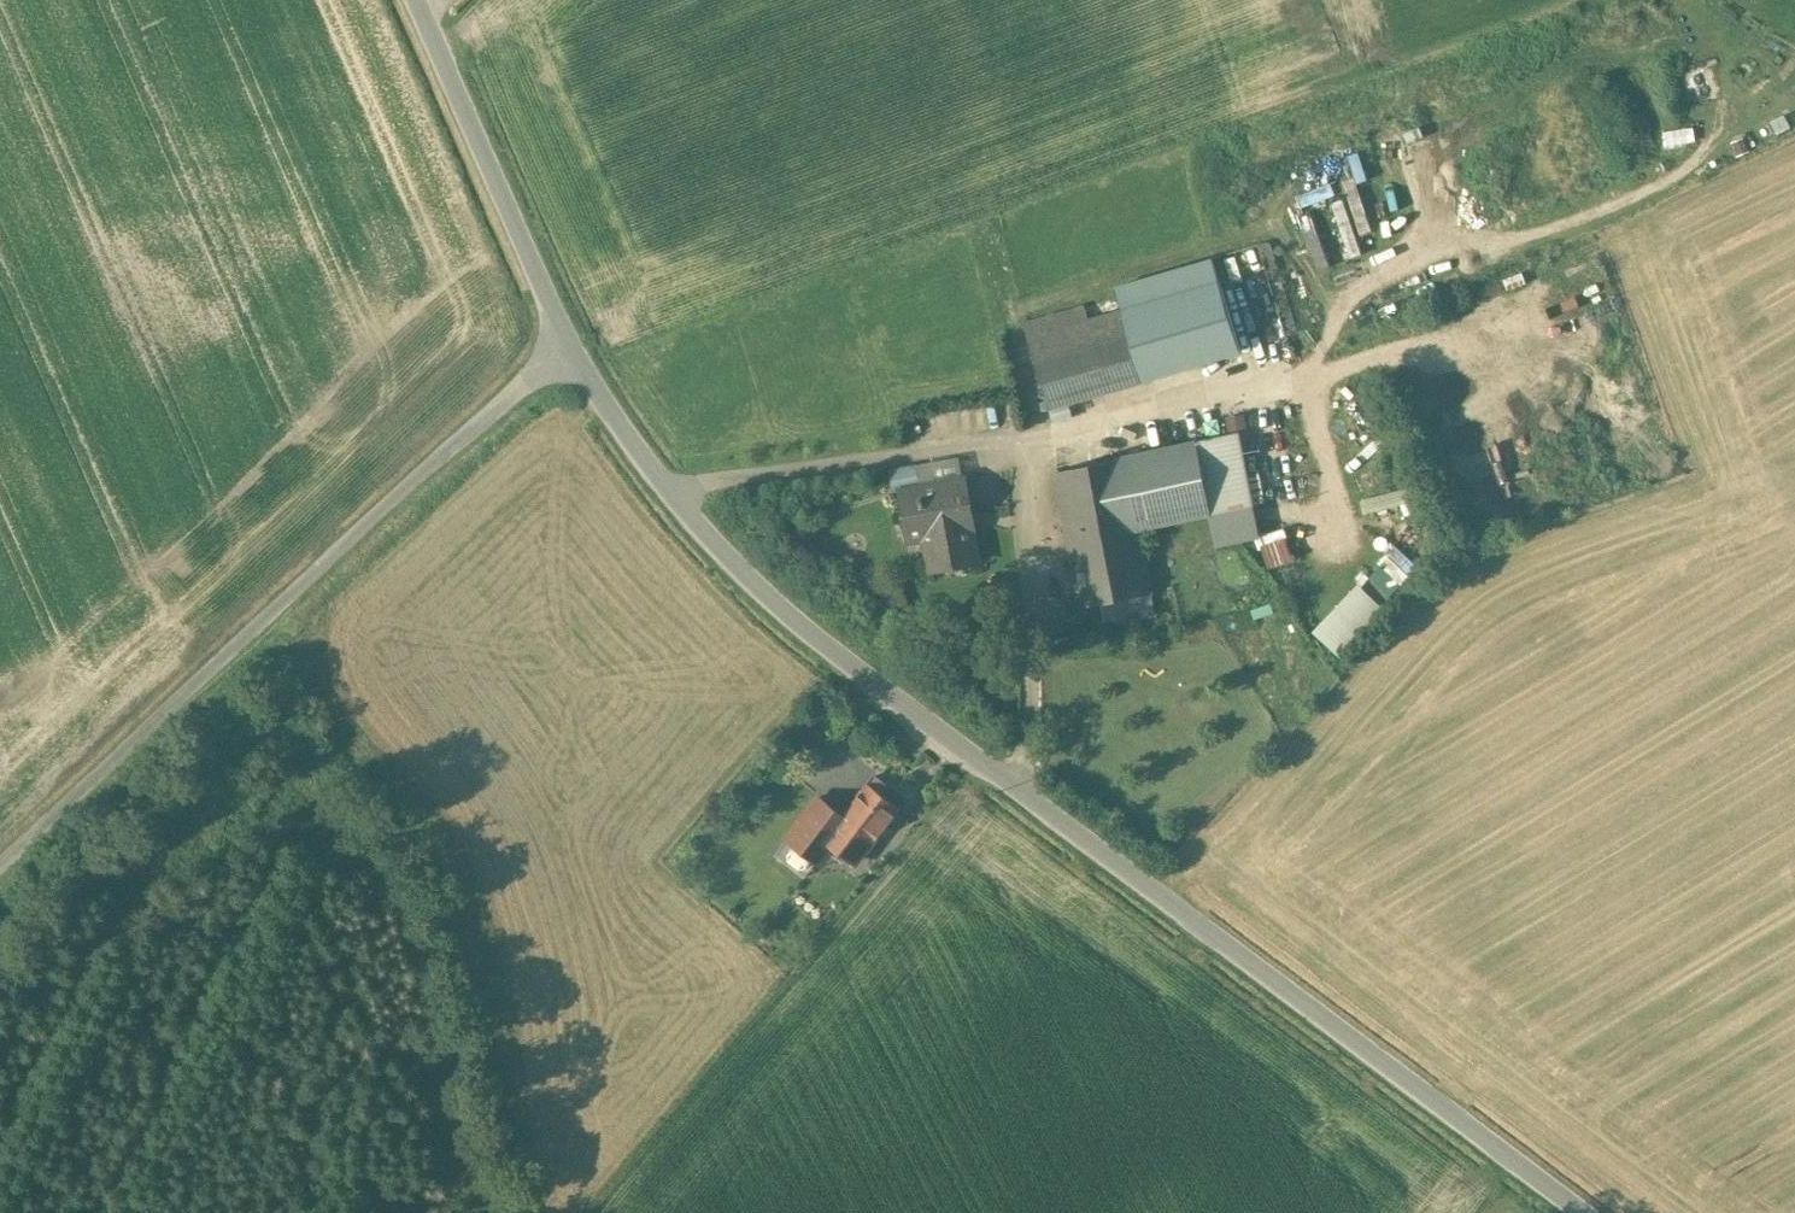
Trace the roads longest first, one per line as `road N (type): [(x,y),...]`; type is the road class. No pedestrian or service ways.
road 1 (unclassified): [(560,344),(595,402),(695,526),(814,642),(1577,1212)]
road 2 (unclassified): [(0,866),(560,344)]
road 3 (unclassified): [(410,0),(560,344)]

